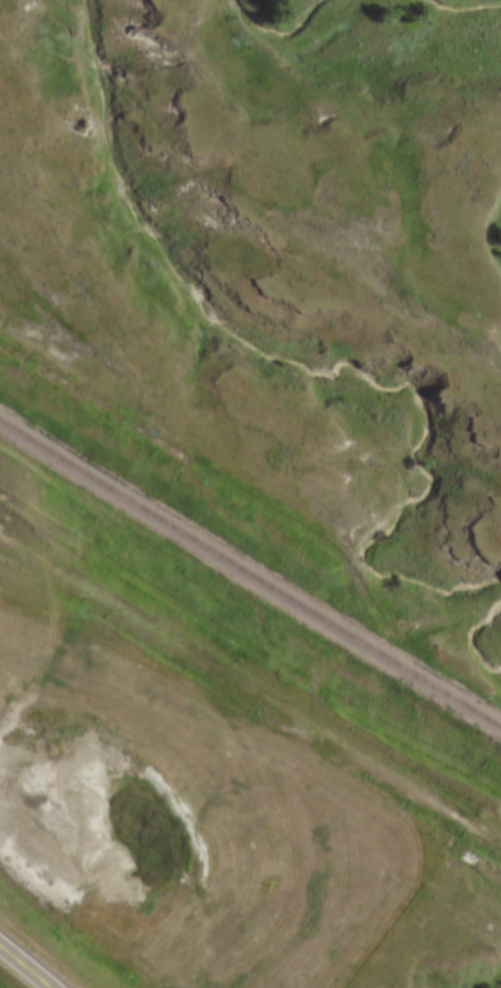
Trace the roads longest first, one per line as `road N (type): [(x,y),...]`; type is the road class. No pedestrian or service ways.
road 1 (track): [(0,531),(500,840)]

